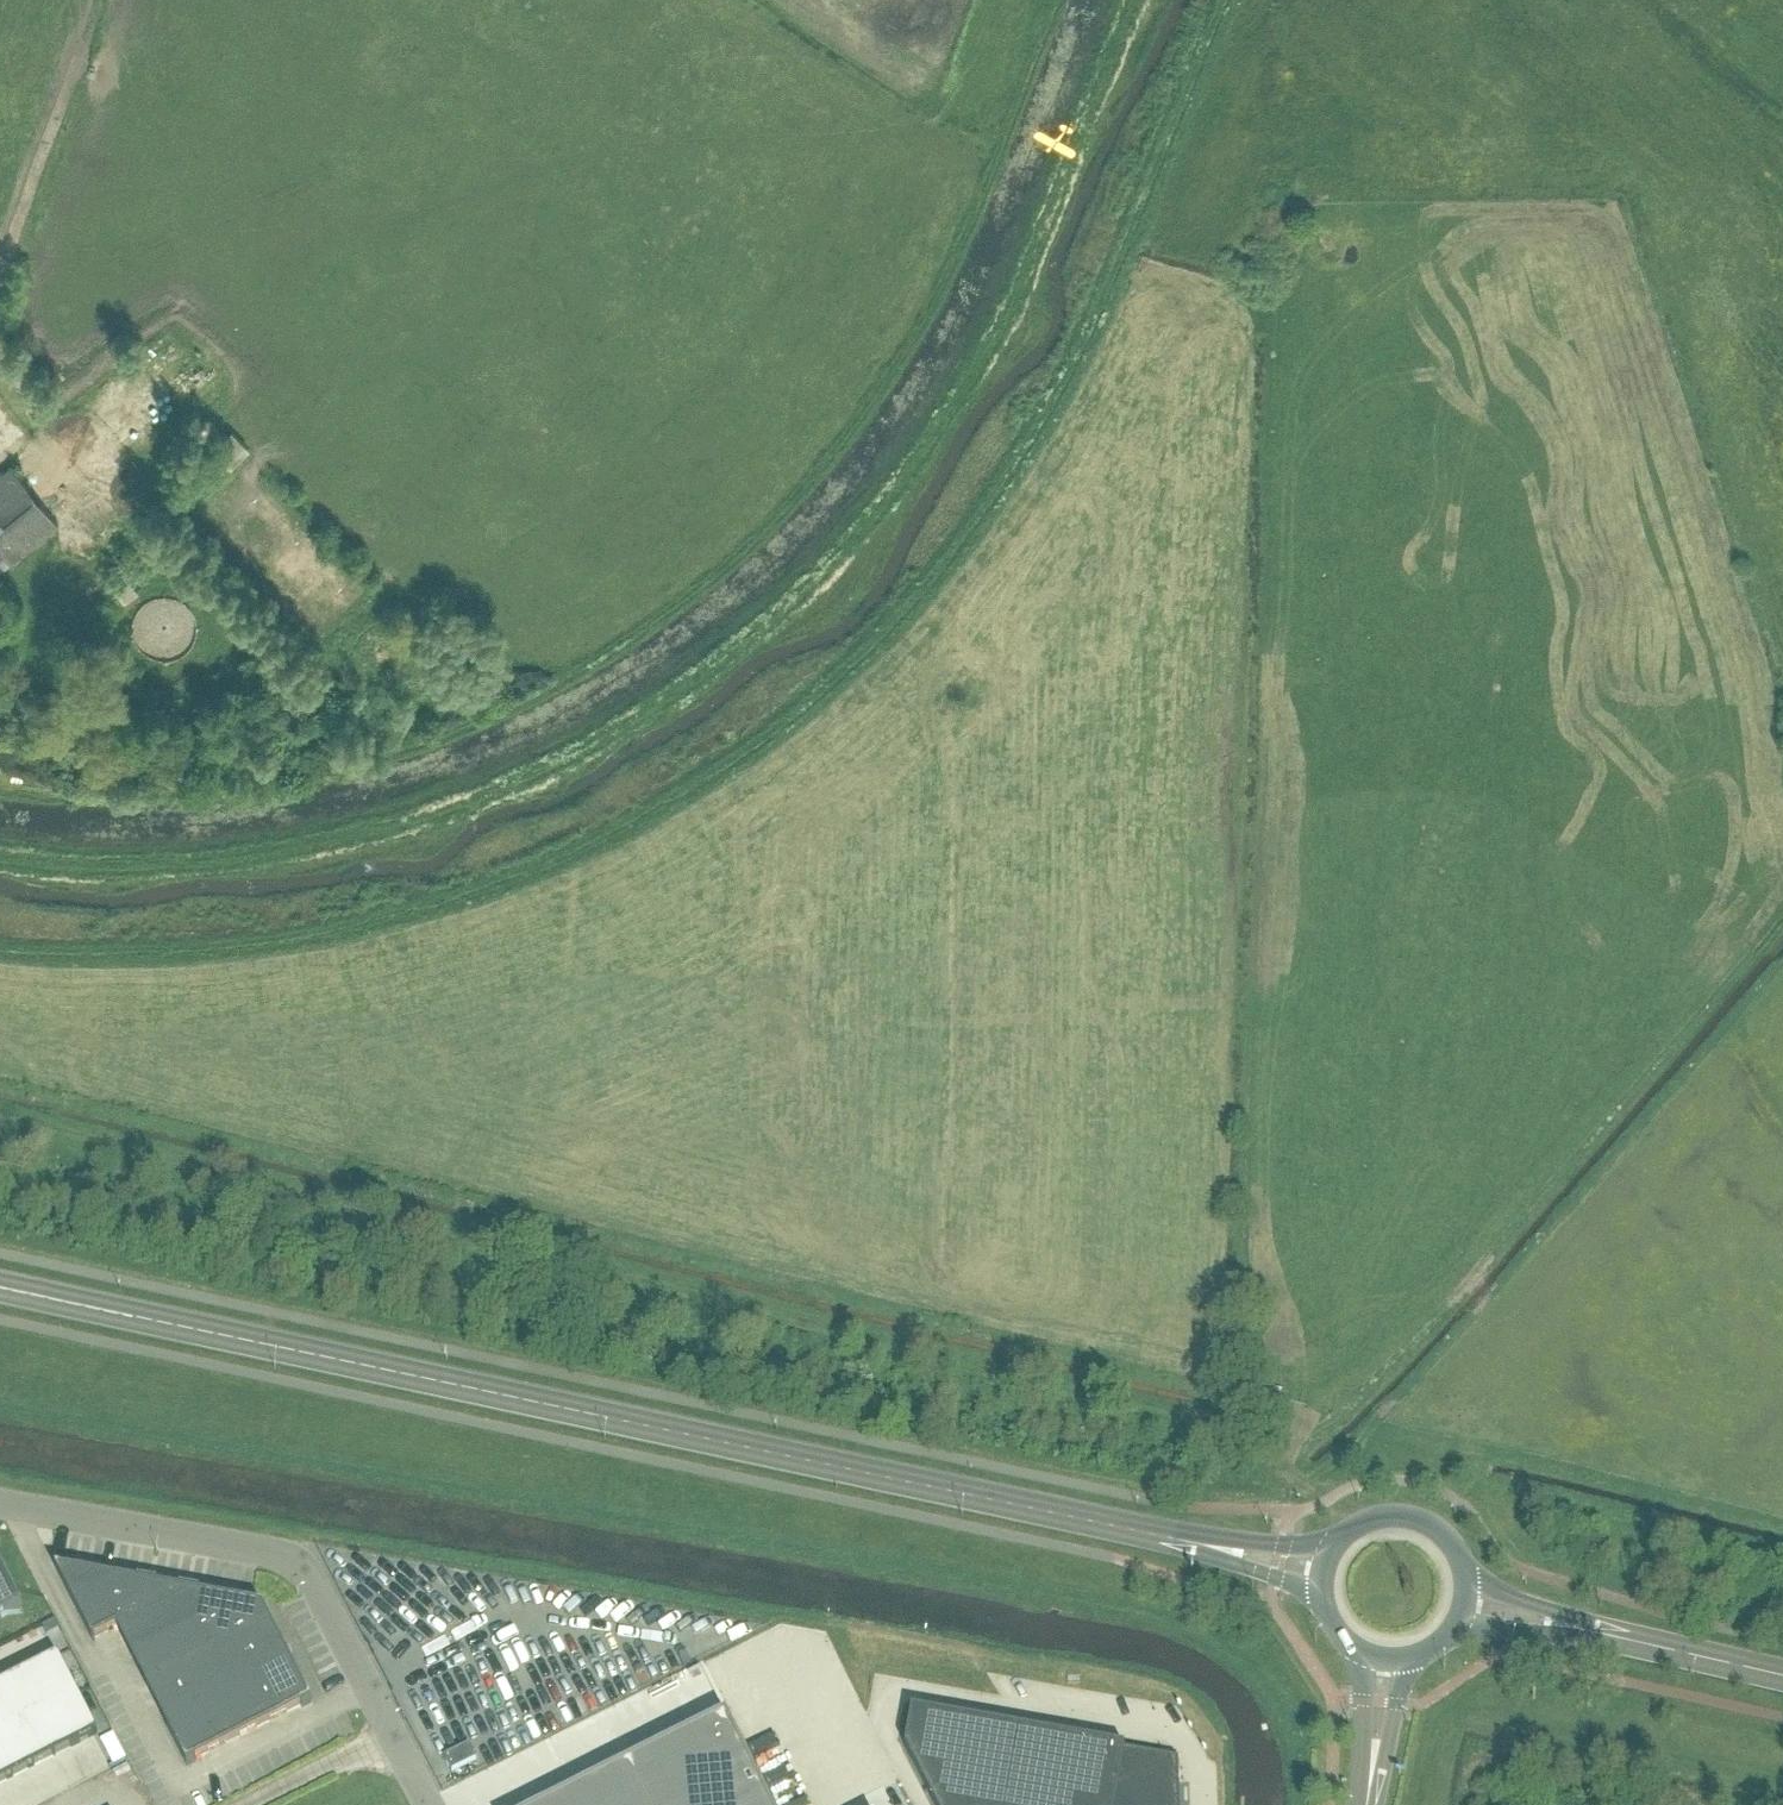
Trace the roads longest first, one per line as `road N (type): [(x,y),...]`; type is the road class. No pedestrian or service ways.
road 1 (track): [(0,945),(245,944),(396,914),(511,876),(660,806),(823,691),(908,603),(1035,429),(1085,333),(1221,0)]
road 2 (primary): [(1321,1578),(1277,1562),(0,1288)]
road 3 (track): [(0,1122),(1139,1412),(1237,1452)]
road 4 (unclassified): [(427,1804),(315,1583),(296,1565),(0,1504)]
road 5 (primary): [(1782,1678),(1463,1604)]
road 6 (primary): [(1463,1604),(1455,1555),(1418,1523),(1368,1522),(1346,1535),(1321,1578)]
road 7 (track): [(0,267),(76,60)]
road 8 (tertiary): [(1368,1804),(1386,1661)]

